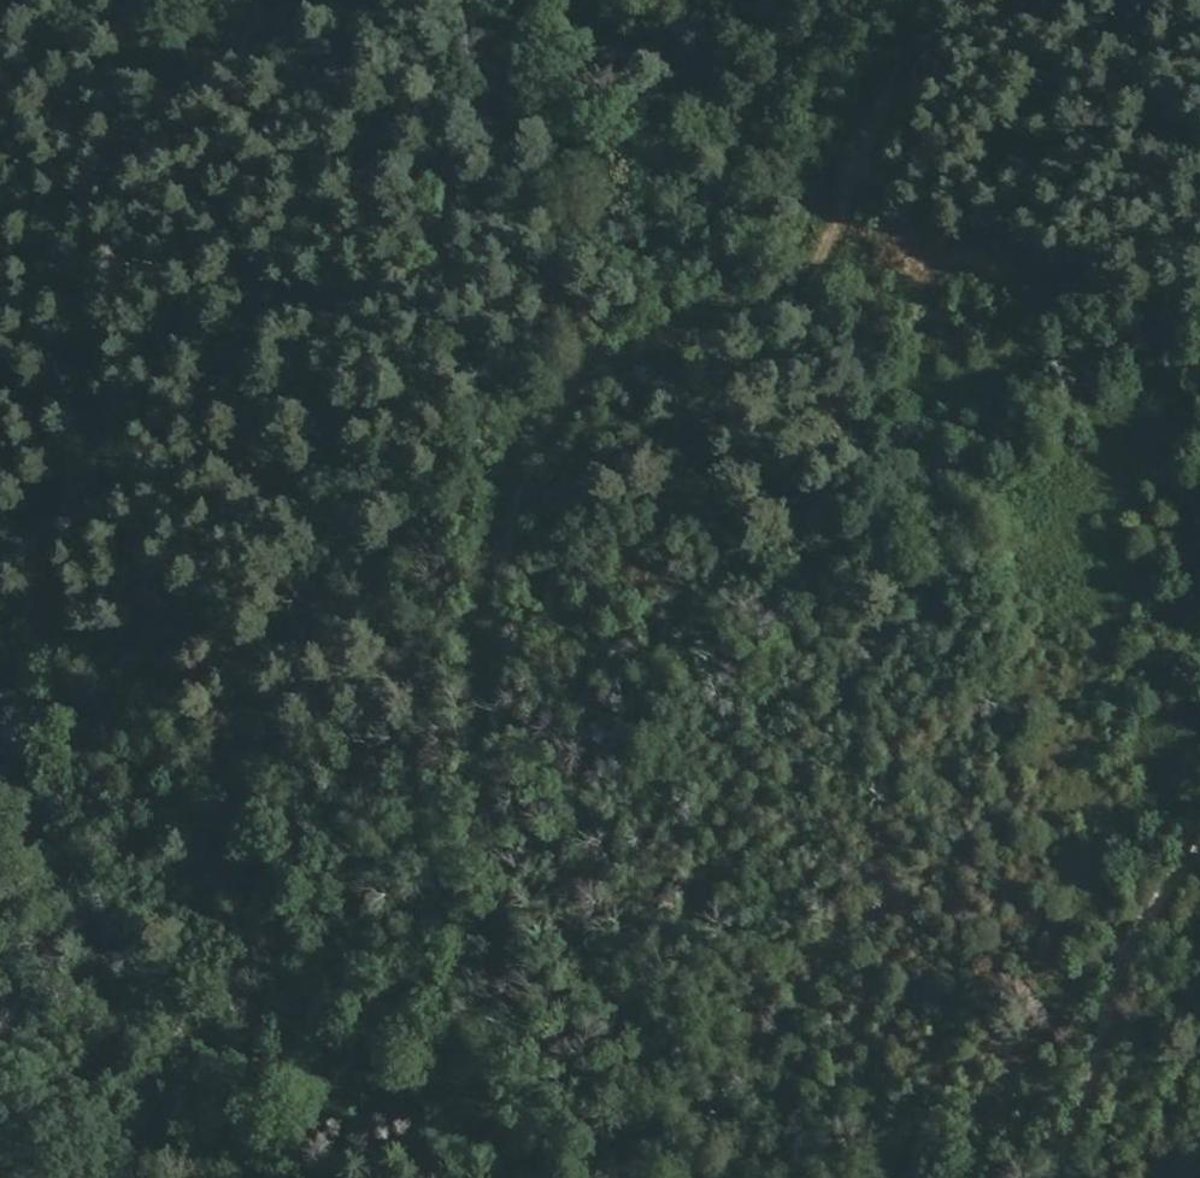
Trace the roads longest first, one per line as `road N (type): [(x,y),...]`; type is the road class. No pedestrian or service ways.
road 1 (track): [(1045,1177),(1138,943),(1199,843)]

